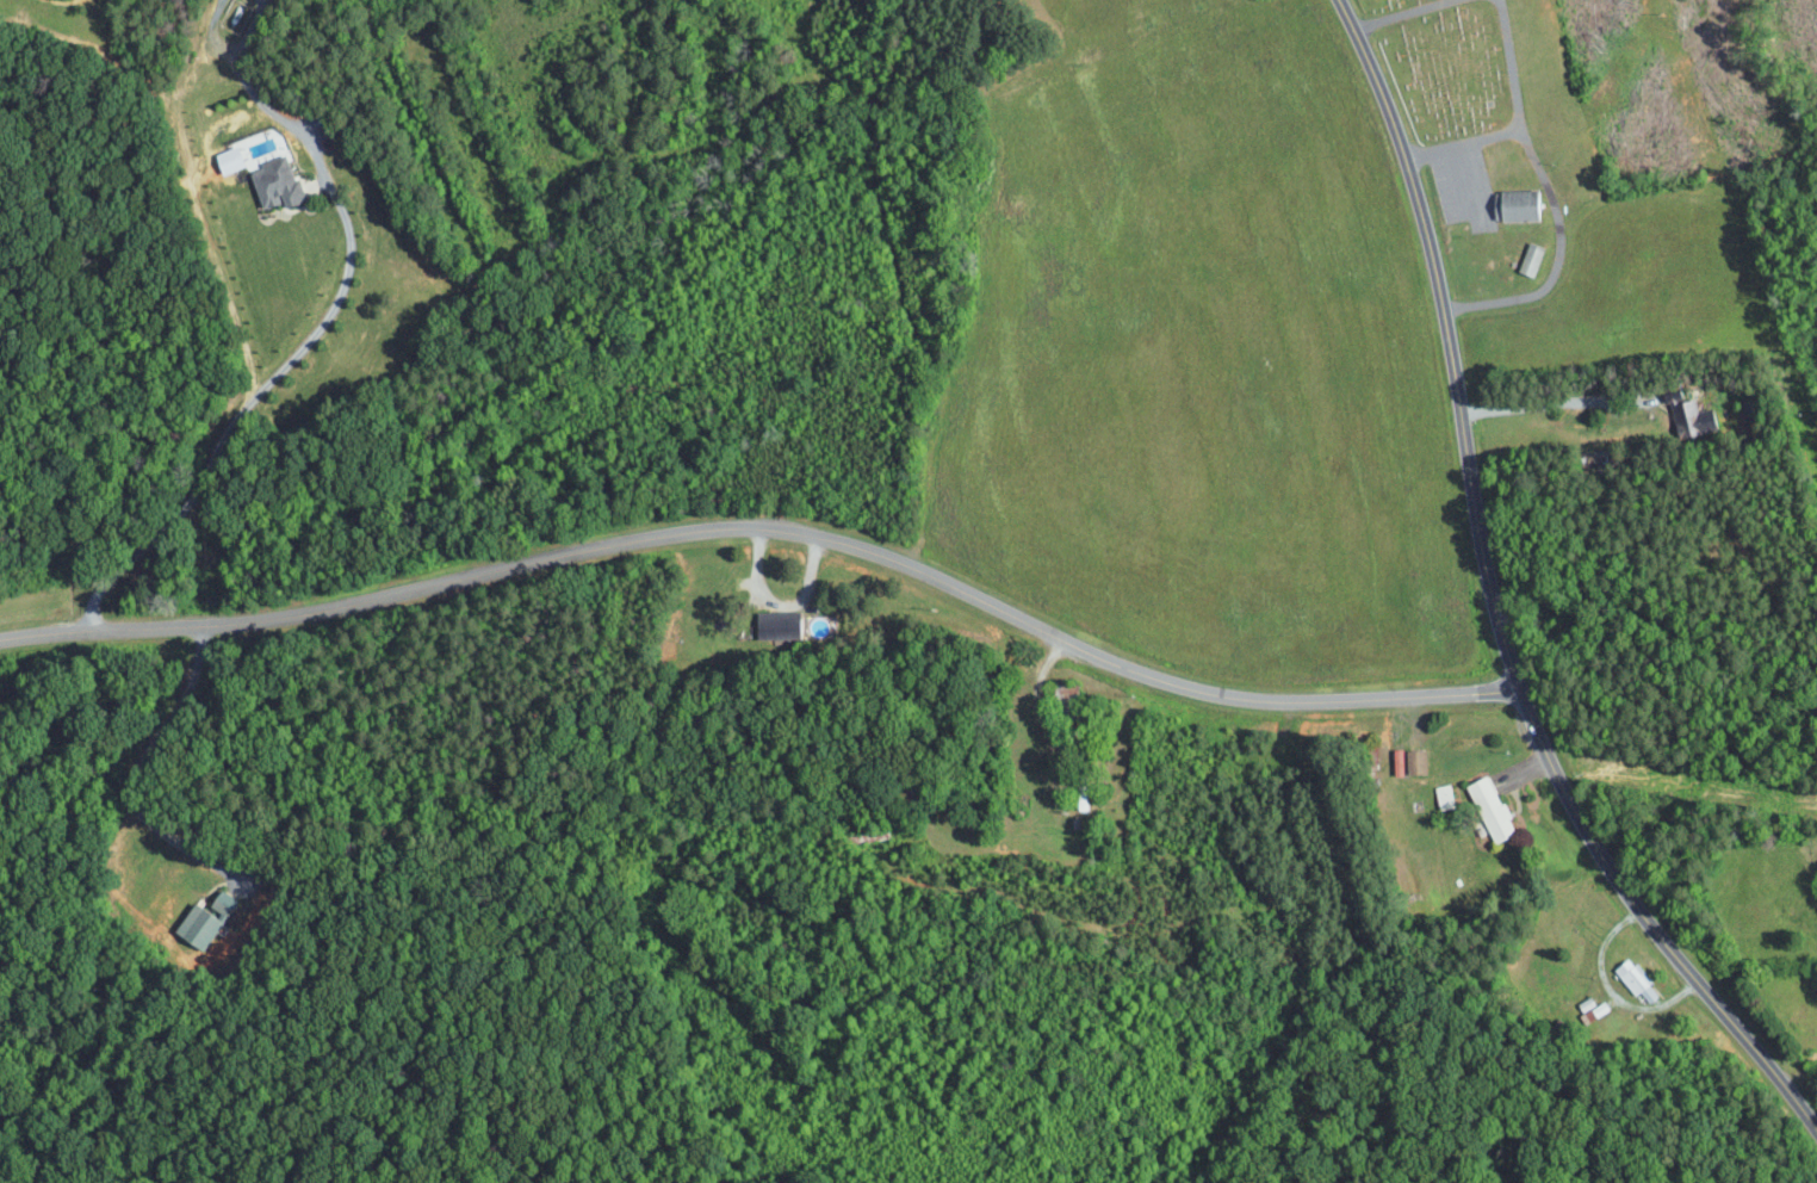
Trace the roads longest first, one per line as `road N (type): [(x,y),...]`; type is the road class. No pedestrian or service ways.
road 1 (residential): [(1538,723),(1178,695),(783,537),(537,562),(255,637),(52,642),(0,655)]
road 2 (residential): [(1816,1131),(1623,887),(1538,723),(1390,110),(1328,0)]

